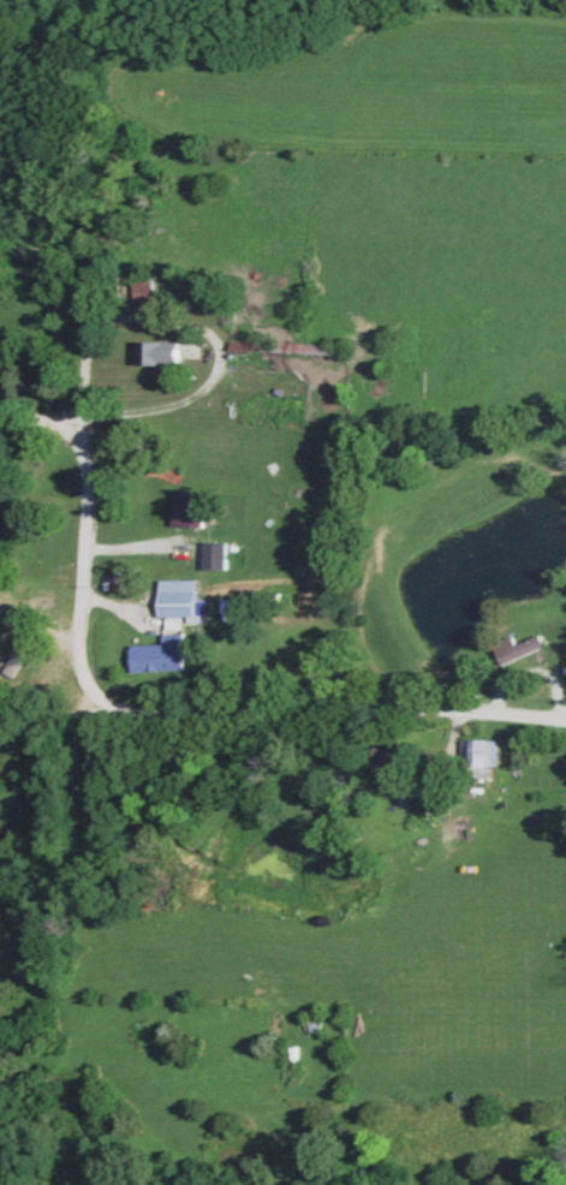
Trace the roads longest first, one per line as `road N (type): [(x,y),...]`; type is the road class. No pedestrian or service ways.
road 1 (residential): [(565,705),(0,717)]
road 2 (residential): [(87,713),(96,683),(78,629),(83,457),(50,411)]

